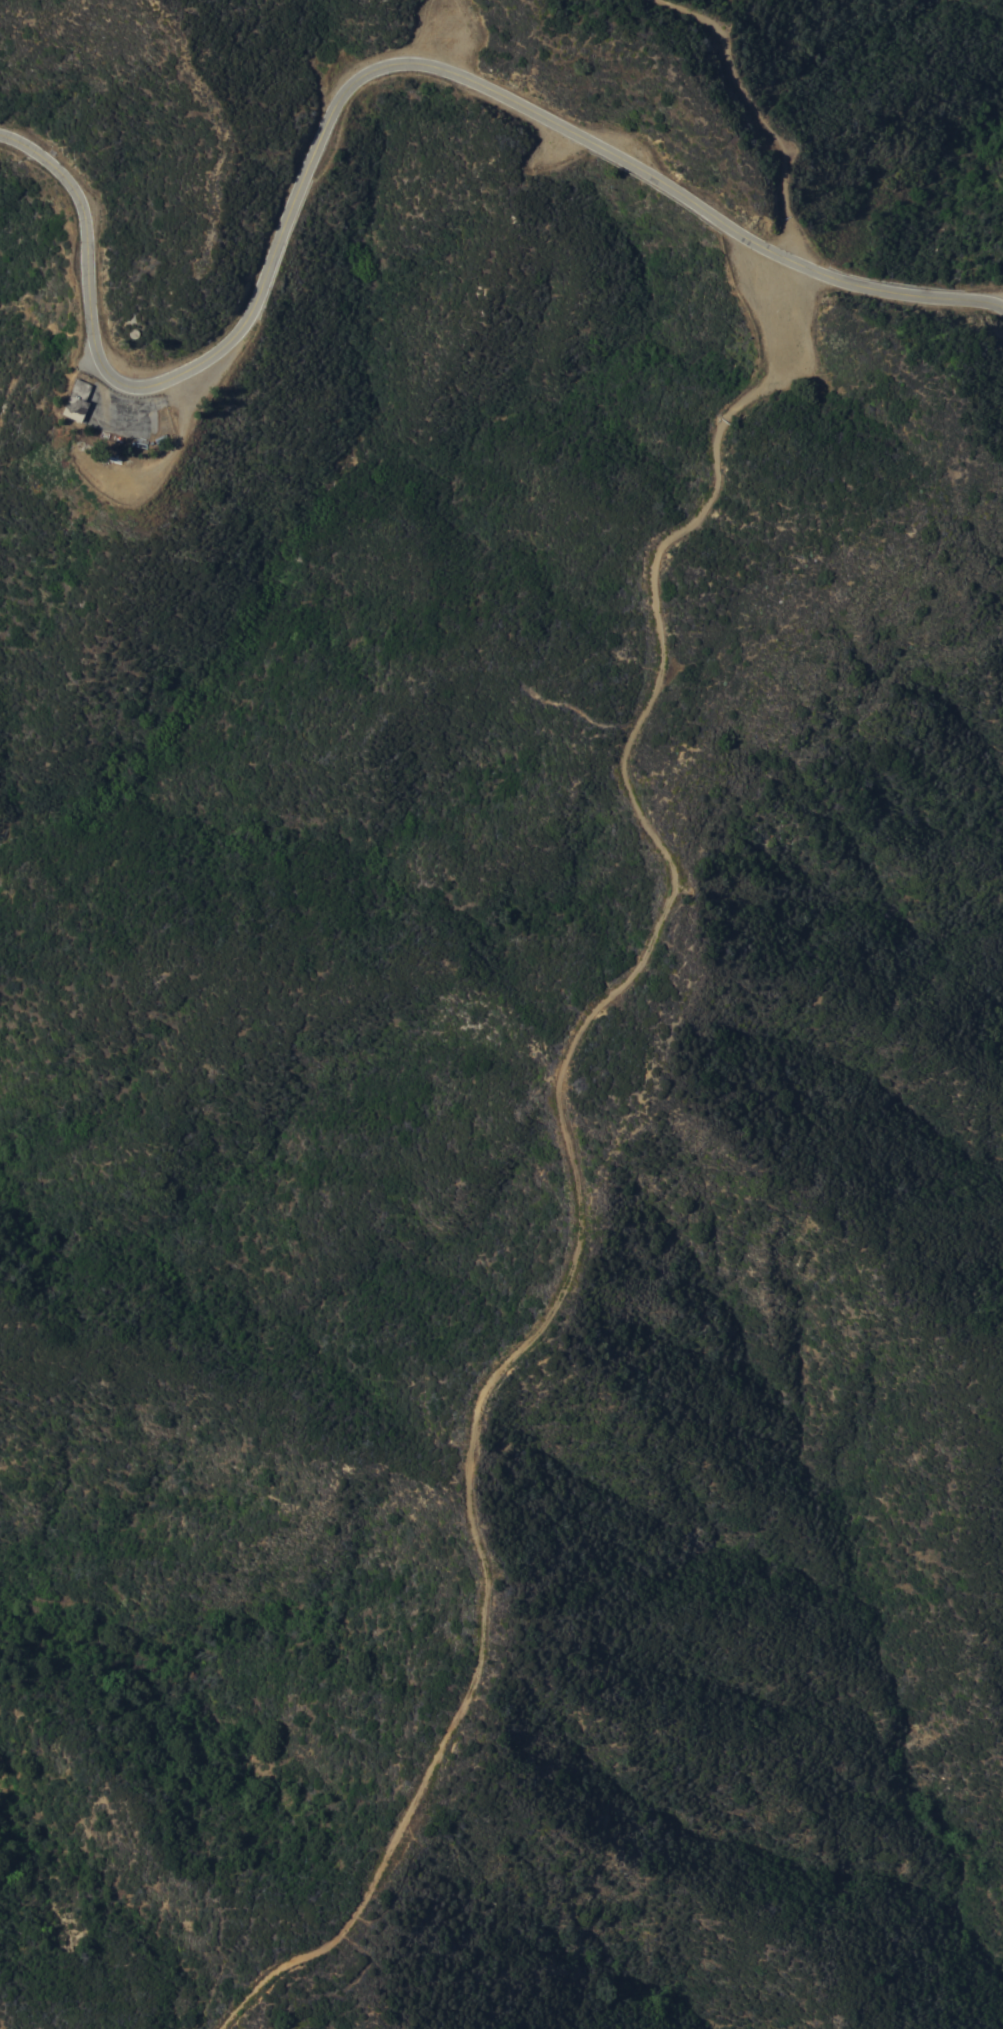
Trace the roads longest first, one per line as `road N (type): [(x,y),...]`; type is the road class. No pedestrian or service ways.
road 1 (track): [(217,2028),(263,1979),(339,1933),(477,1670),(484,1571),(467,1482),(478,1401),(558,1298),(576,1251),(561,1070),(591,1014),(645,954),(672,885),(671,863),(624,764),(662,658),(657,555),(708,501),(724,419),(774,360),(788,261)]
road 2 (residential): [(1002,305),(852,284),(788,261),(510,99),(440,68),(404,64),(374,70),(337,102),(237,334),(206,361),(141,388),(114,378),(97,348),(77,192),(46,159),(0,135)]
road 3 (track): [(788,261),(768,137),(722,67),(711,26),(668,0)]

